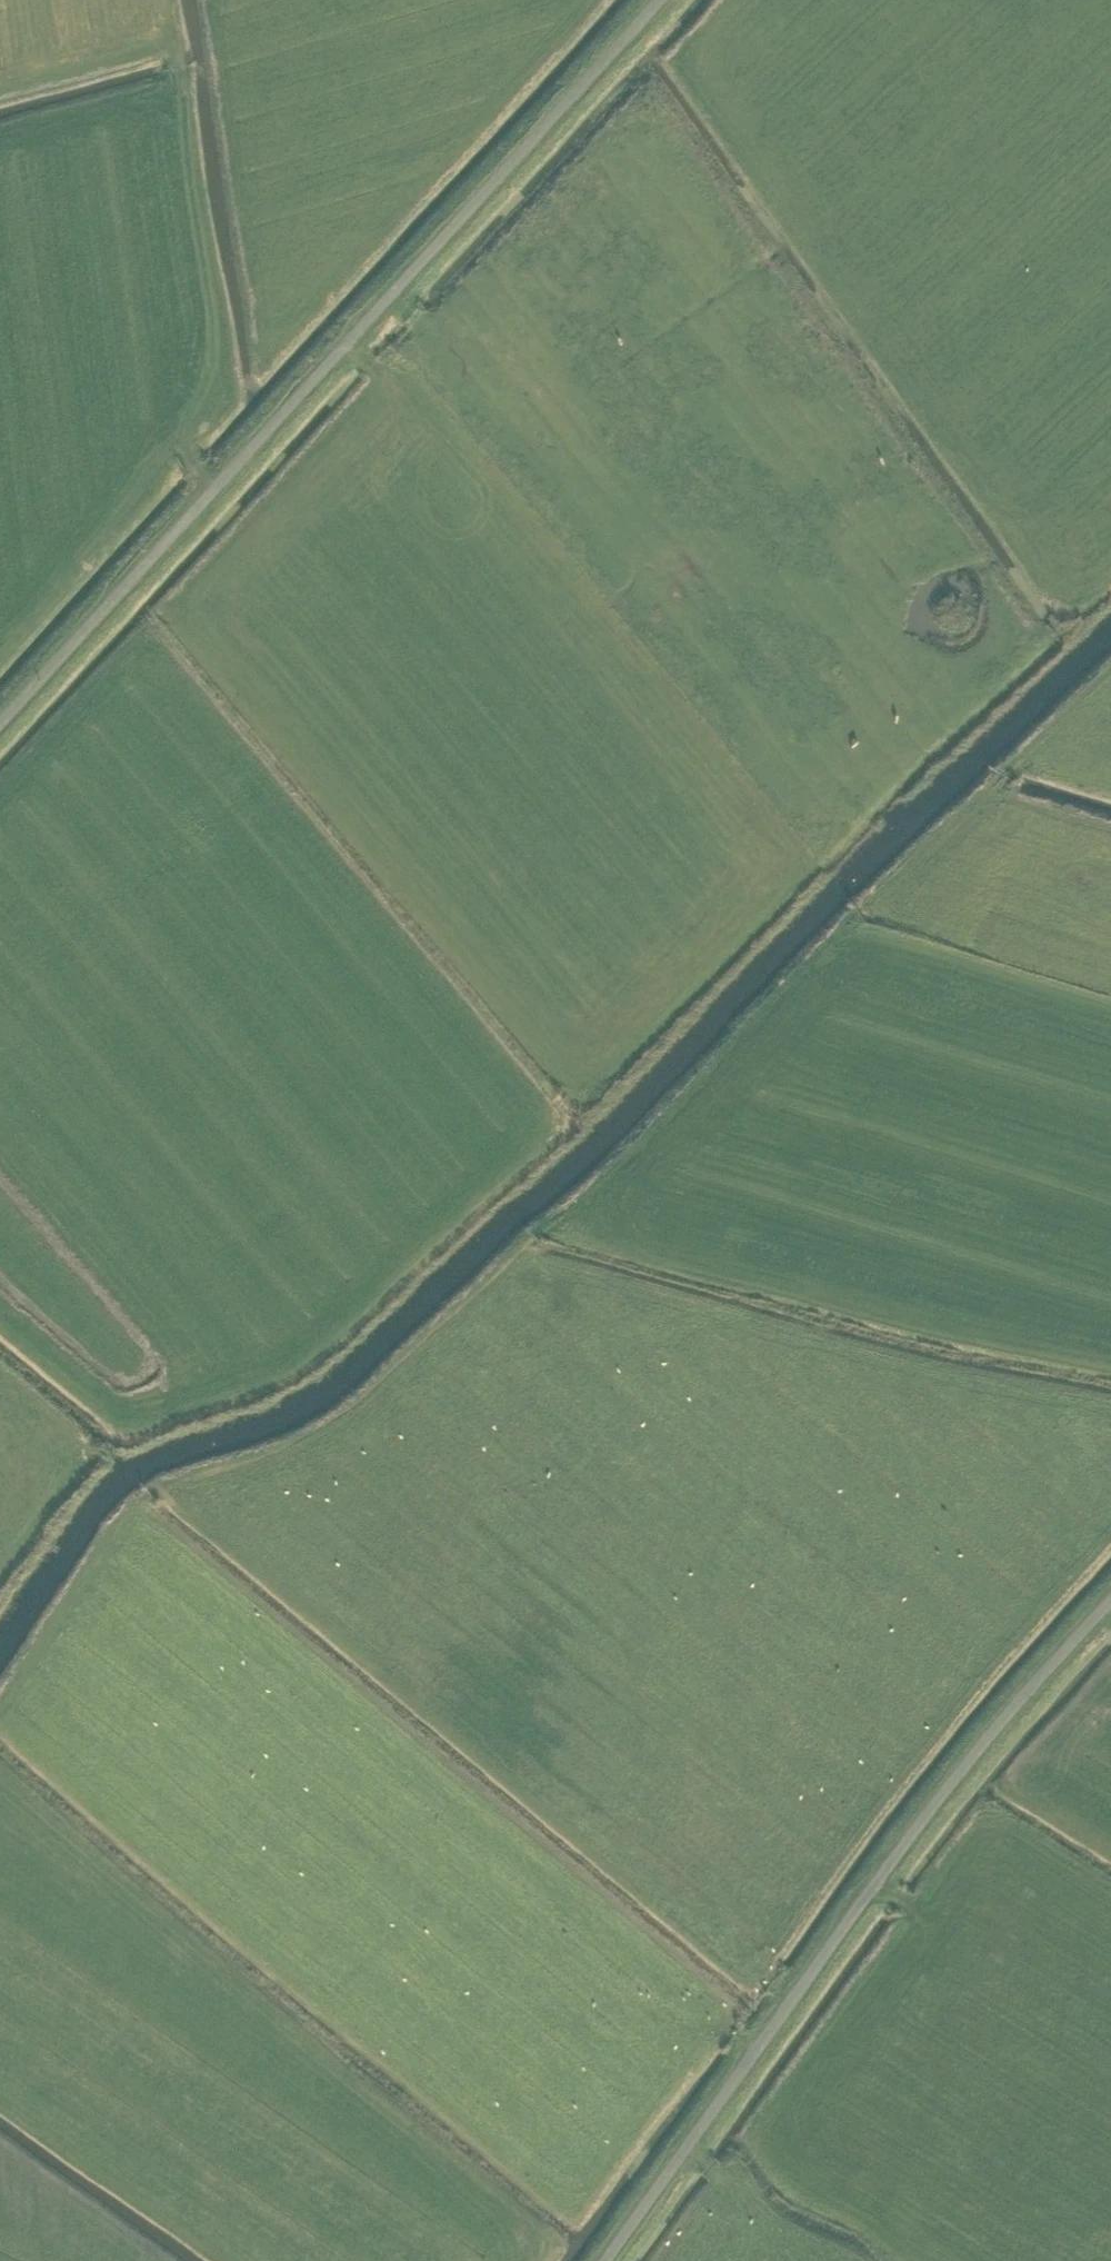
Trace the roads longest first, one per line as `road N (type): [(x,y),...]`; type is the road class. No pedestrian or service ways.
road 1 (unclassified): [(0,728),(659,0)]
road 2 (unclassified): [(607,2260),(971,1758),(1110,1600)]

